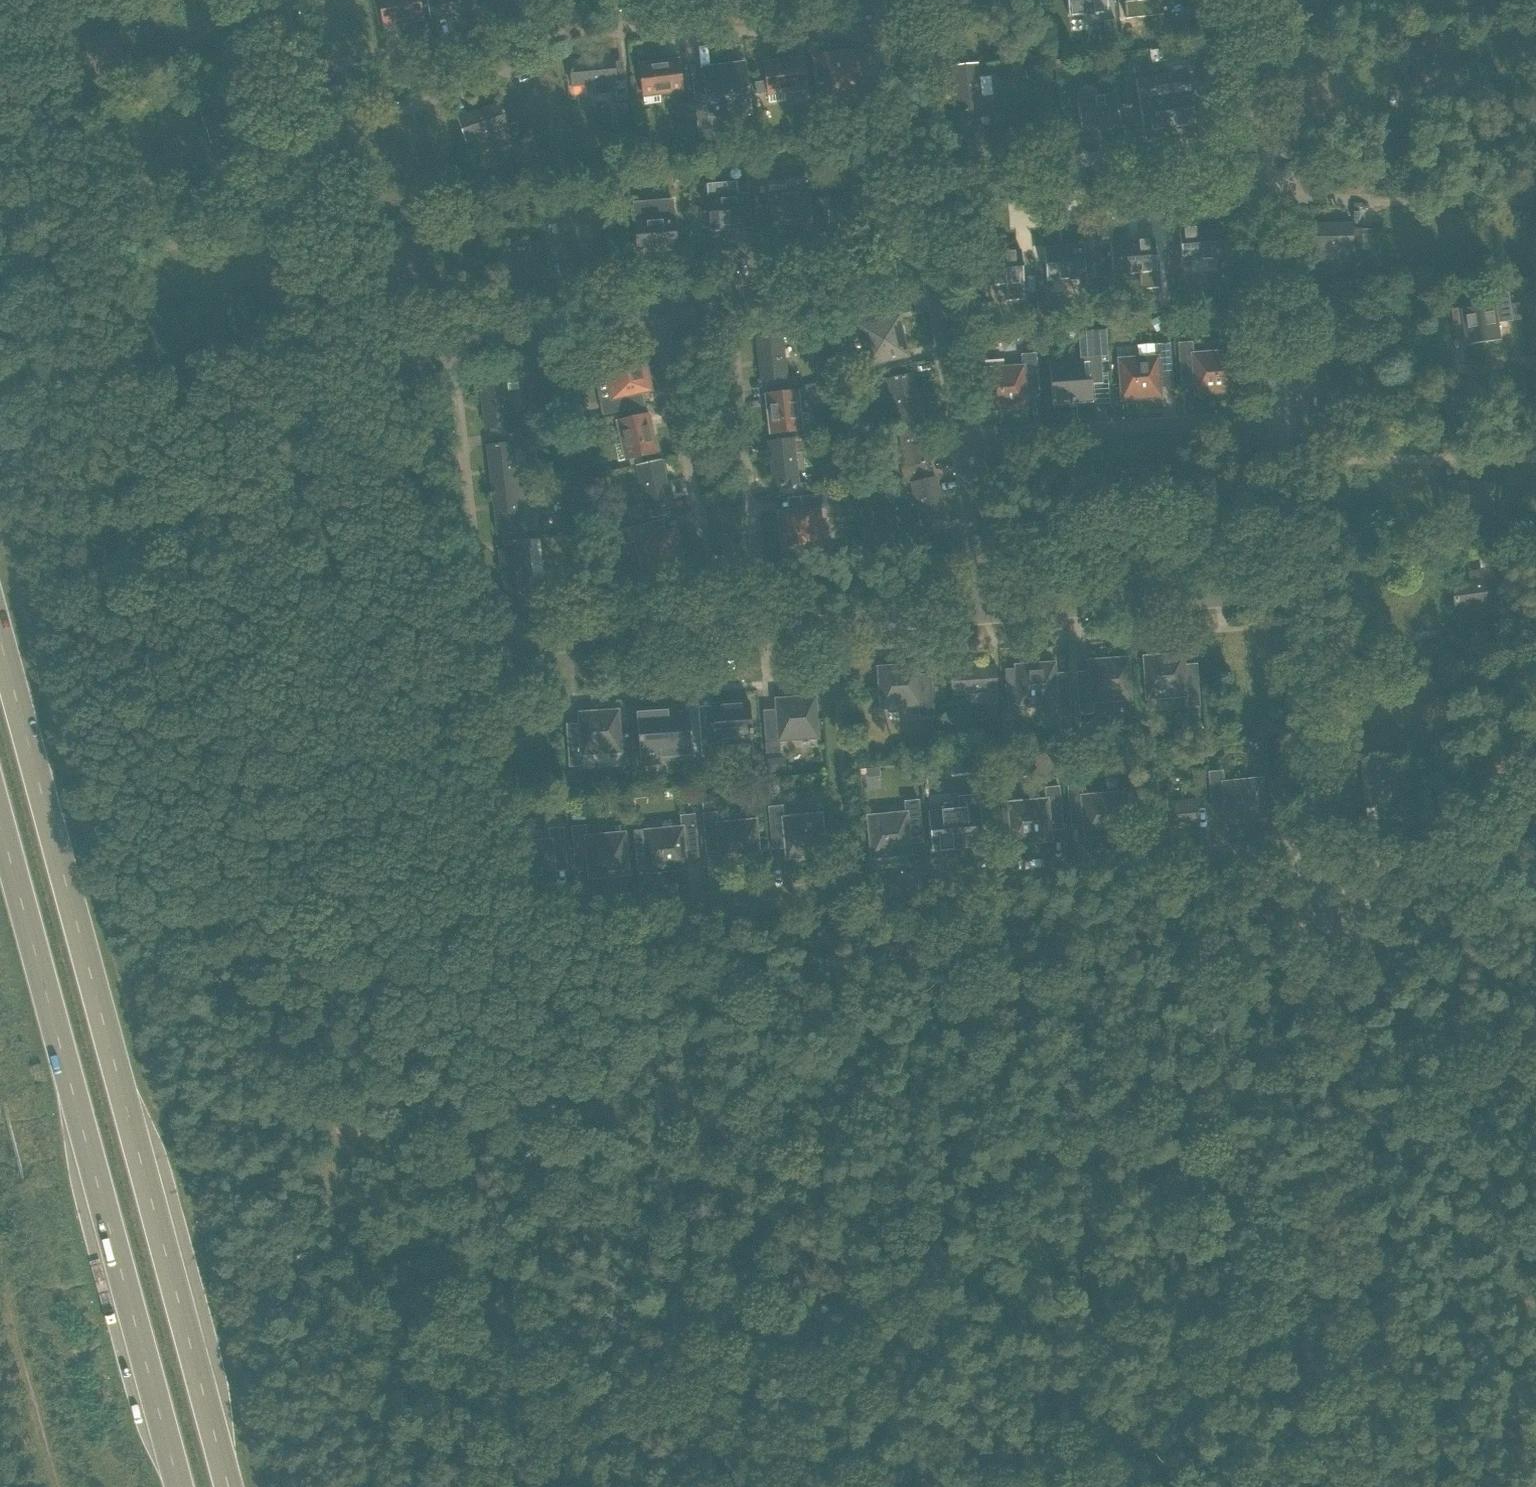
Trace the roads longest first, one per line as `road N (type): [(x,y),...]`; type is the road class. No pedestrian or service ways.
road 1 (residential): [(473,912),(500,923),(1292,848),(1307,829),(1293,651)]
road 2 (primary): [(228,1486),(0,641)]
road 3 (primary): [(0,822),(179,1486)]
road 4 (residential): [(1253,138),(1519,92),(1528,201),(1259,203)]
road 5 (residential): [(723,296),(758,558),(713,566),(653,311)]
road 6 (residential): [(485,648),(988,613)]
road 7 (residential): [(1259,203),(1078,220),(1071,160),(1253,138)]
road 8 (residential): [(962,443),(1275,421)]
road 9 (residential): [(893,29),(617,31),(612,0)]
road 10 (residential): [(448,346),(485,648)]
road 11 (residential): [(988,613),(1287,591)]
road 12 (residential): [(441,652),(379,361)]
road 13 (residential): [(318,135),(525,64),(563,20)]
road 14 (residential): [(302,73),(563,20)]
road 15 (residential): [(1273,393),(1535,362)]
road 16 (residential): [(473,912),(461,884),(441,652)]
road 17 (residential): [(1535,455),(1278,460)]
road 18 (residential): [(915,263),(893,29)]
road 19 (residential): [(379,361),(318,135)]
road 20 (track): [(58,1486),(0,1278)]
road 21 (residential): [(448,346),(653,311)]
road 22 (residential): [(723,296),(915,263)]
road 23 (residential): [(1273,393),(1259,203)]
road 24 (residential): [(962,443),(935,290),(915,263)]
road 25 (residential): [(988,613),(962,443)]
road 26 (residential): [(1293,651),(1447,632)]
road 27 (residential): [(1253,138),(1241,0)]
road 28 (residential): [(1287,591),(1278,460)]

